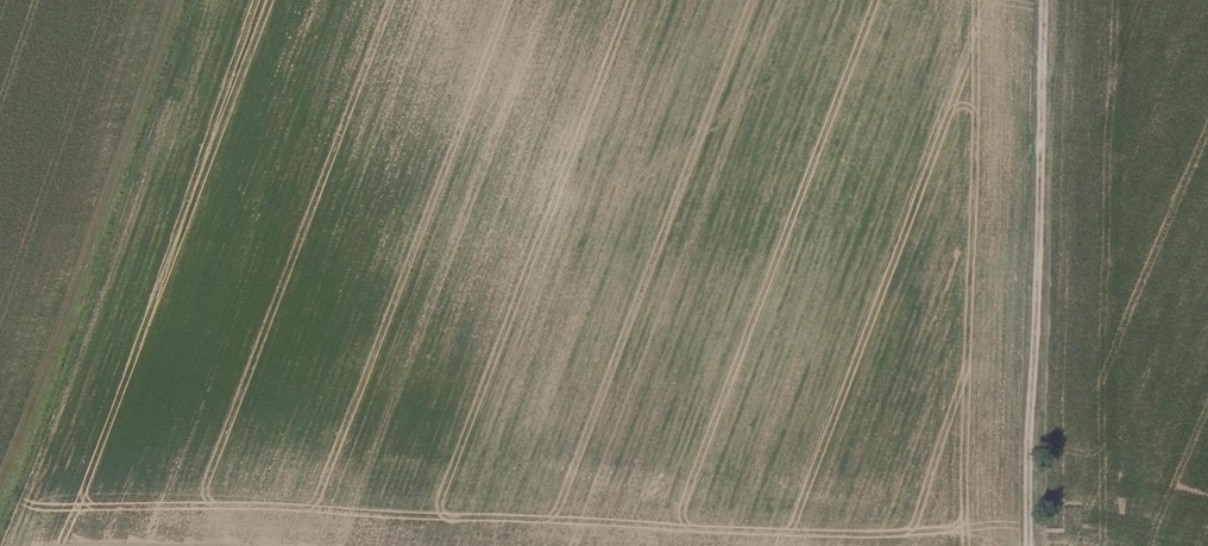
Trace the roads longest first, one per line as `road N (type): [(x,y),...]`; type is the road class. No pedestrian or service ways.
road 1 (track): [(1034,545),(1051,0)]

